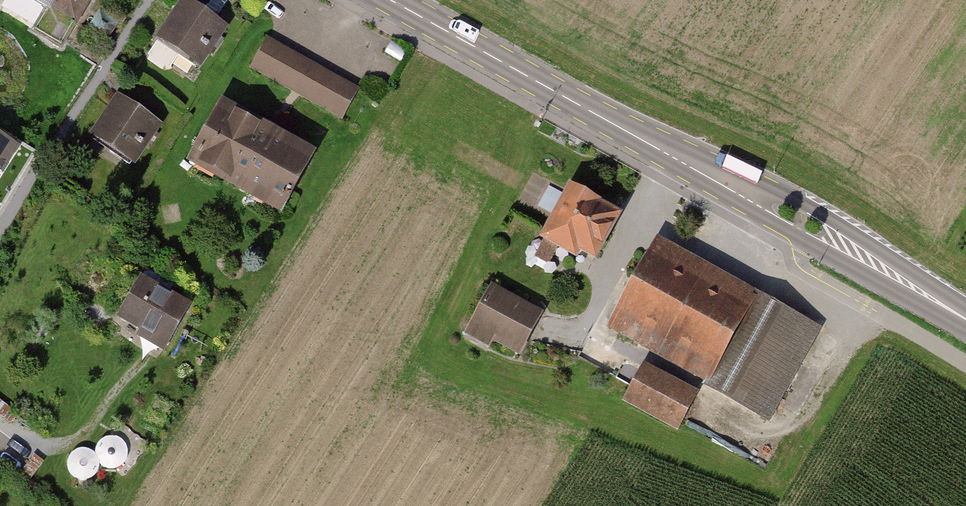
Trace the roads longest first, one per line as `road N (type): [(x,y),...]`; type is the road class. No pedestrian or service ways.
road 1 (primary): [(964,318),(911,272),(801,203),(672,156)]
road 2 (primary): [(672,156),(900,295),(964,318)]
road 3 (primary): [(672,156),(391,0)]

